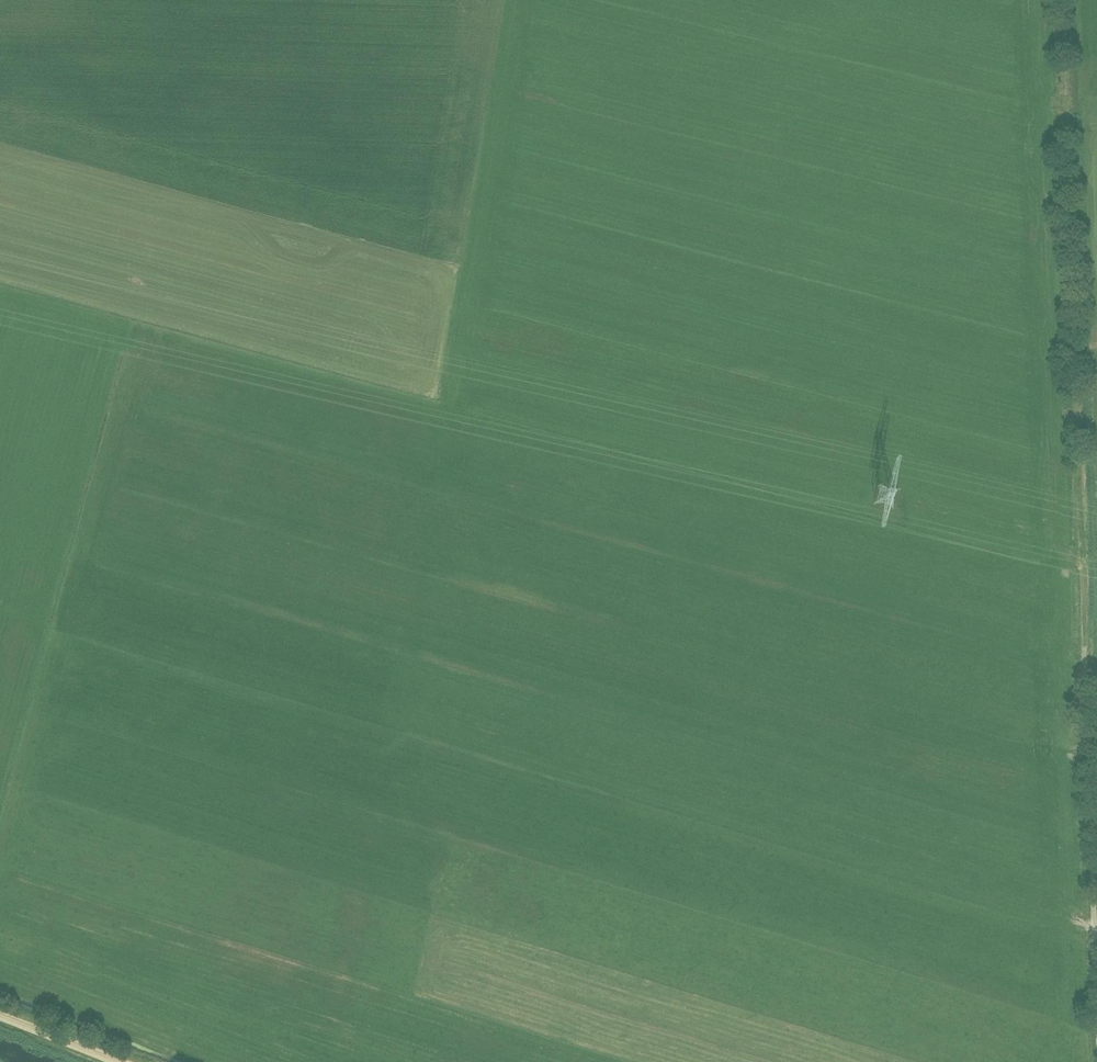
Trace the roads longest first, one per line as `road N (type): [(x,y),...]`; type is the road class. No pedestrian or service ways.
road 1 (track): [(123,1061),(0,1014)]

